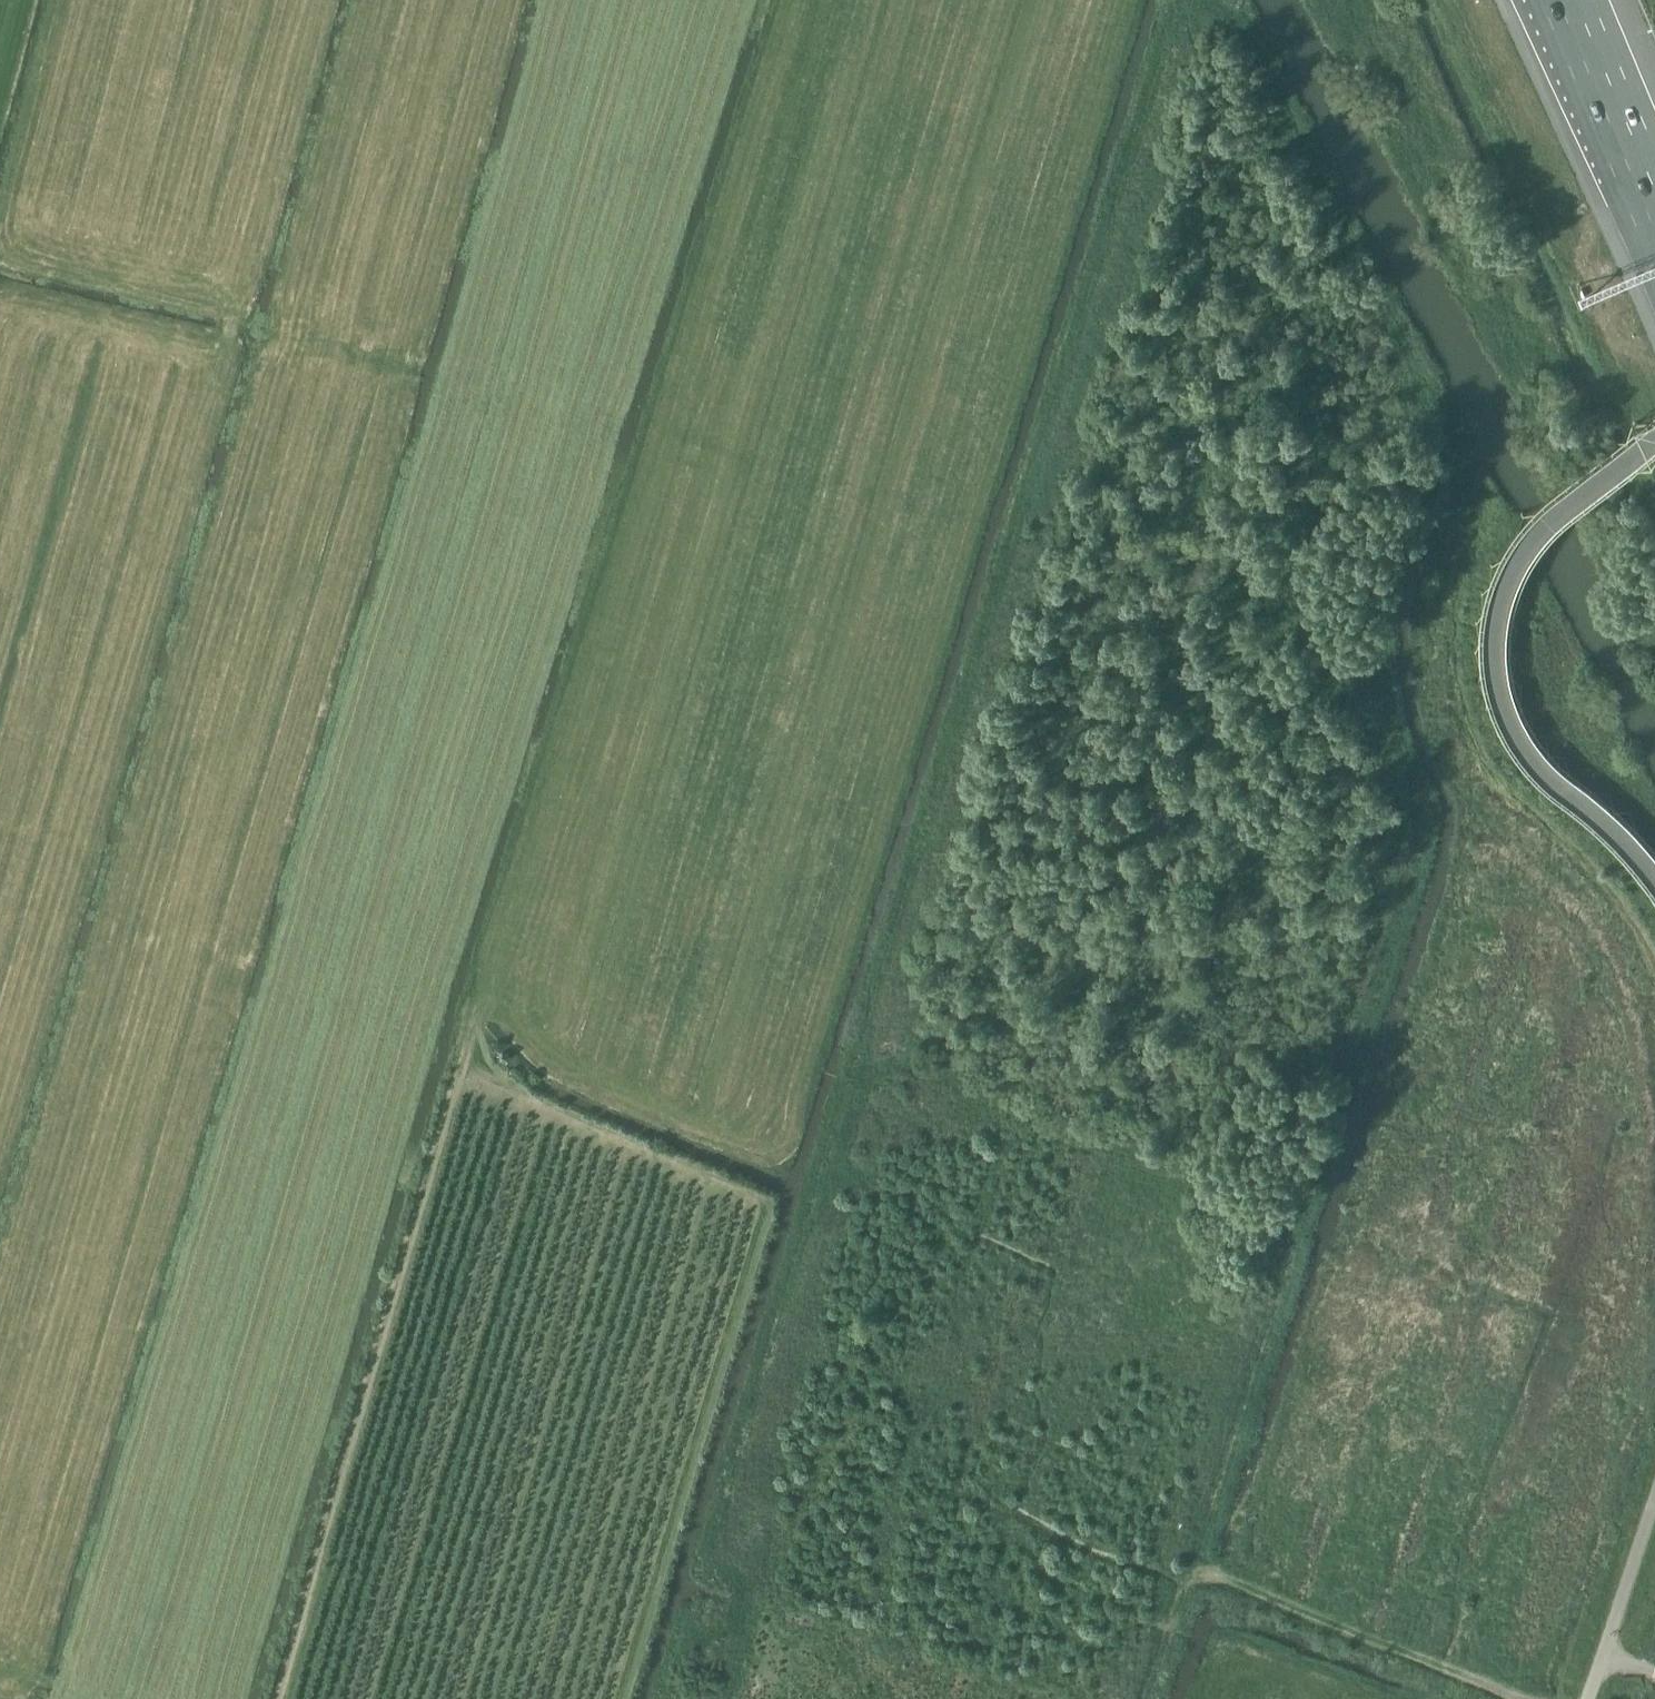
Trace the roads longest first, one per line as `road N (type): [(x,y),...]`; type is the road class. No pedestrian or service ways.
road 1 (track): [(481,1011),(271,1698)]
road 2 (track): [(1148,1698),(1181,1596),(1201,1572),(1524,1698)]
road 3 (motorway): [(1568,0),(1654,205)]

